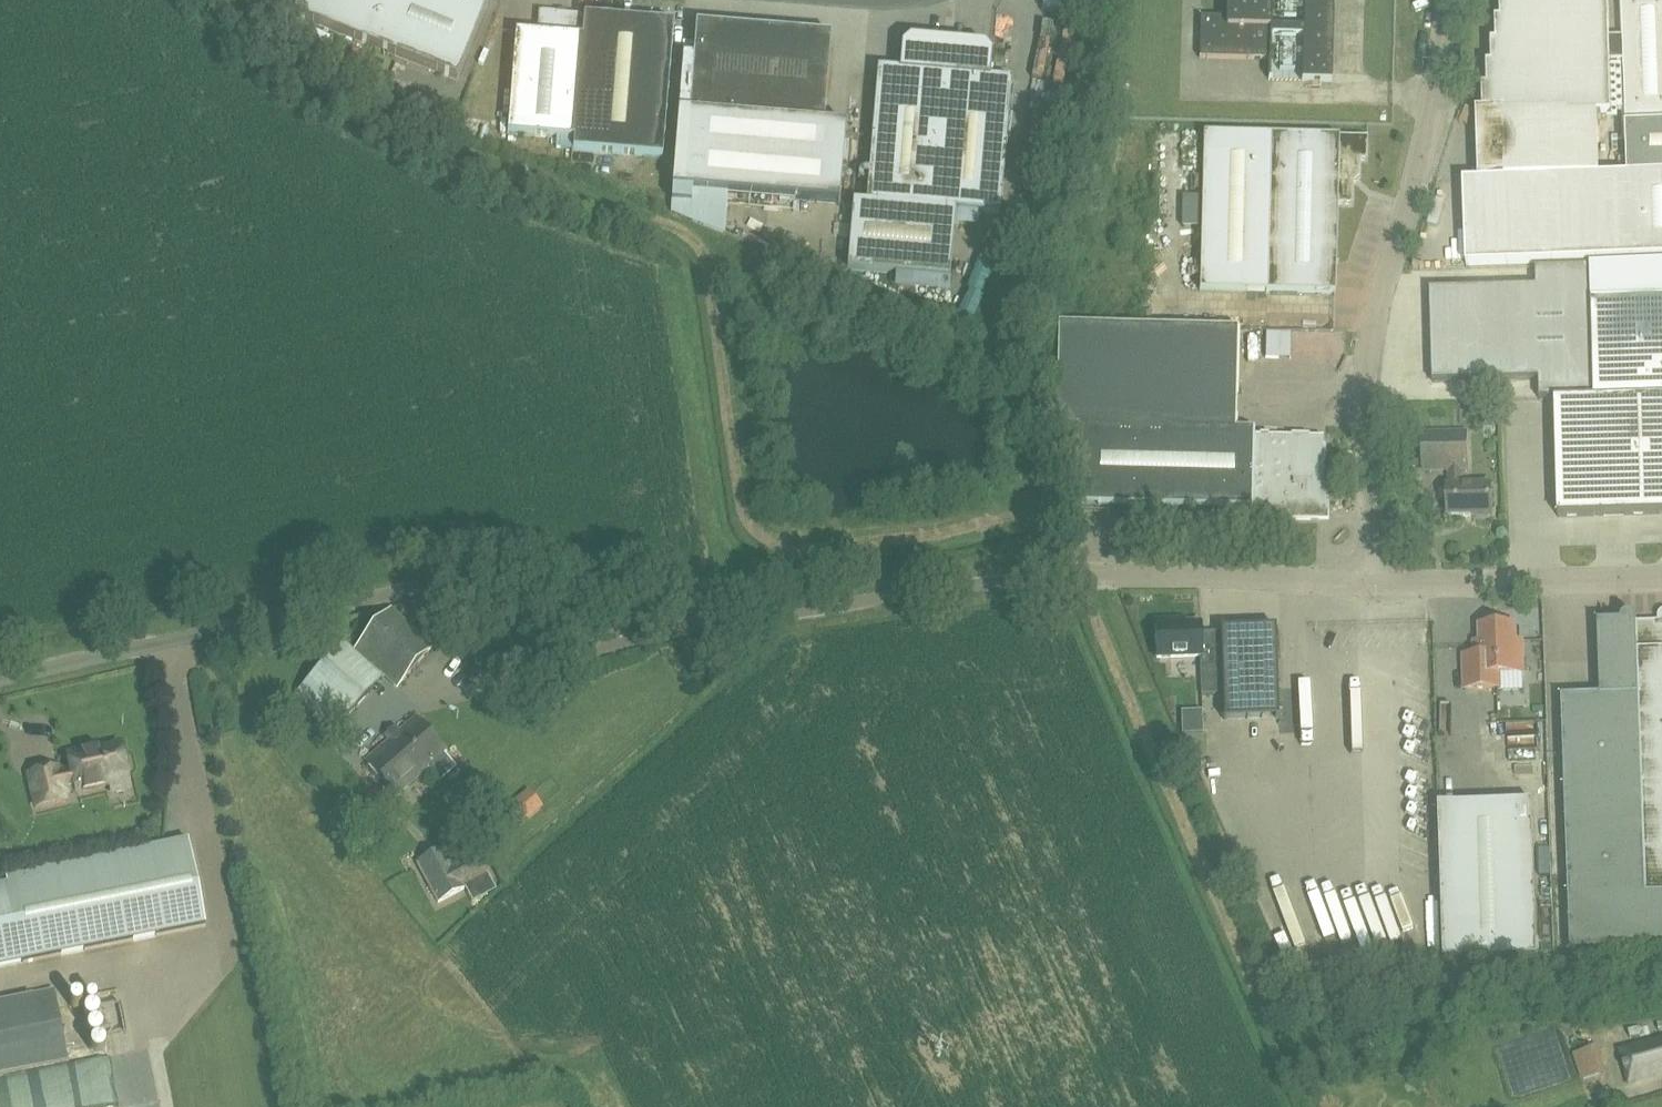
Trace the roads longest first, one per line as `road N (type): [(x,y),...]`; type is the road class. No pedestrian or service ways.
road 1 (unclassified): [(0,679),(472,580),(537,581),(733,617),(808,611)]
road 2 (unclassified): [(1377,583),(1368,394),(1378,308),(1425,144),(1448,0)]
road 3 (unclassified): [(1377,583),(1088,575),(808,611)]
road 4 (unclassified): [(1661,576),(1377,583)]

